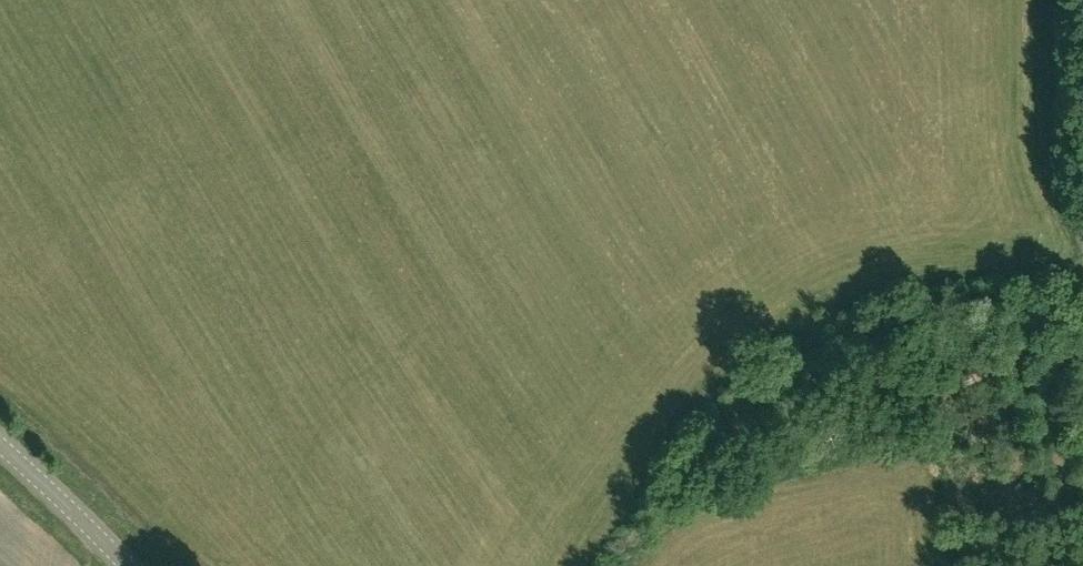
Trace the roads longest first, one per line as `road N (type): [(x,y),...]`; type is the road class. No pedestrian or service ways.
road 1 (unclassified): [(155,565),(0,416)]

